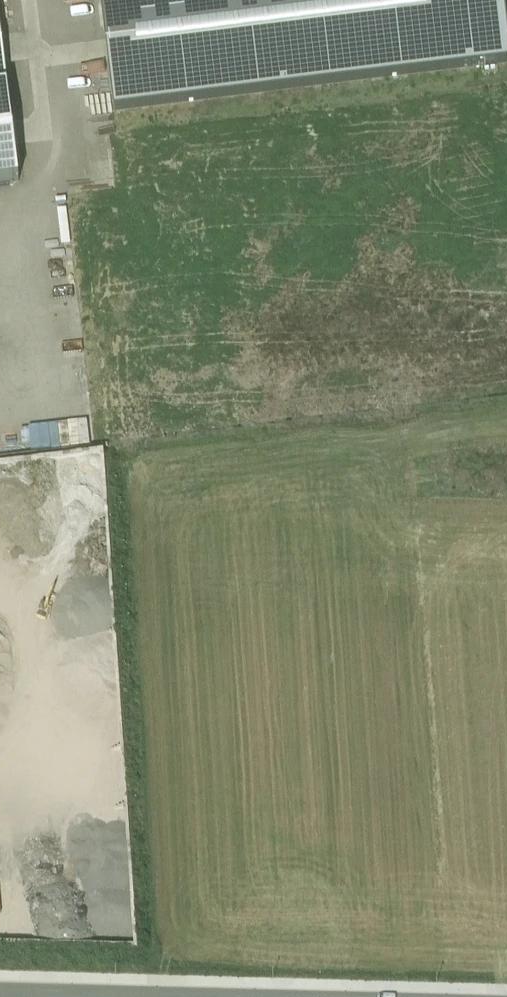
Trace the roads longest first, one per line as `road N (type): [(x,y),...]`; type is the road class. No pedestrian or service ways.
road 1 (unclassified): [(122,996),(0,994)]

